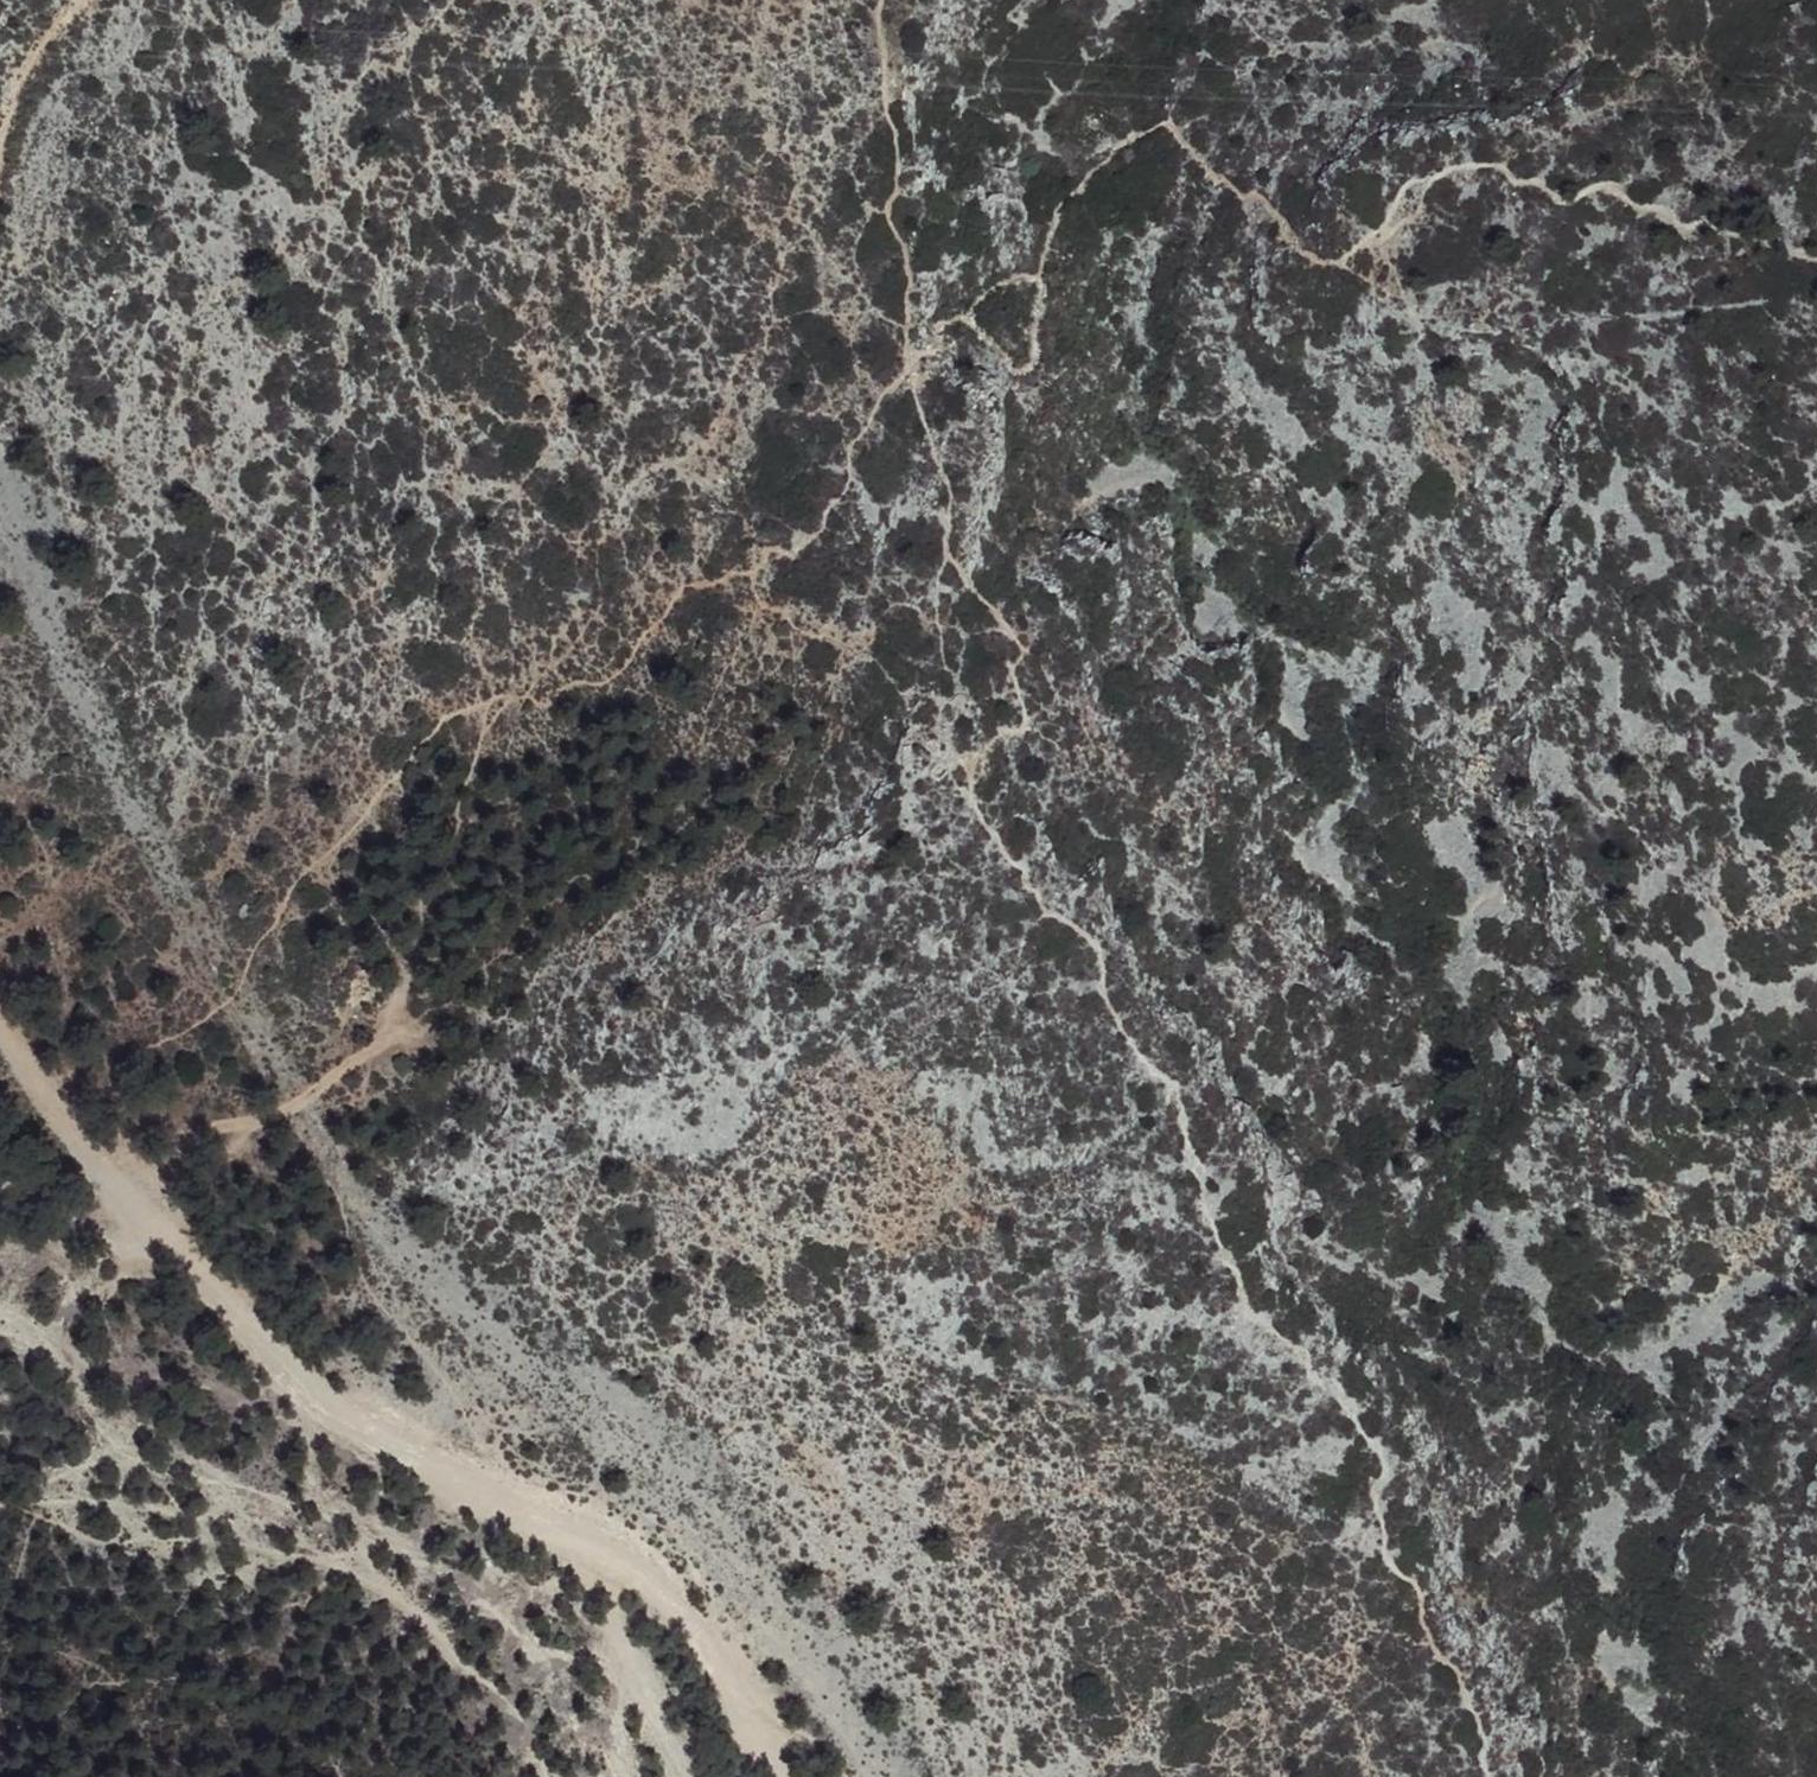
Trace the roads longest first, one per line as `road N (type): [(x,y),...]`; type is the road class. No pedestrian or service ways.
road 1 (track): [(0,1028),(139,1216),(265,1357),(393,1452),(536,1515),(652,1579),(747,1692),(783,1776)]
road 2 (track): [(0,1208),(139,1216)]

